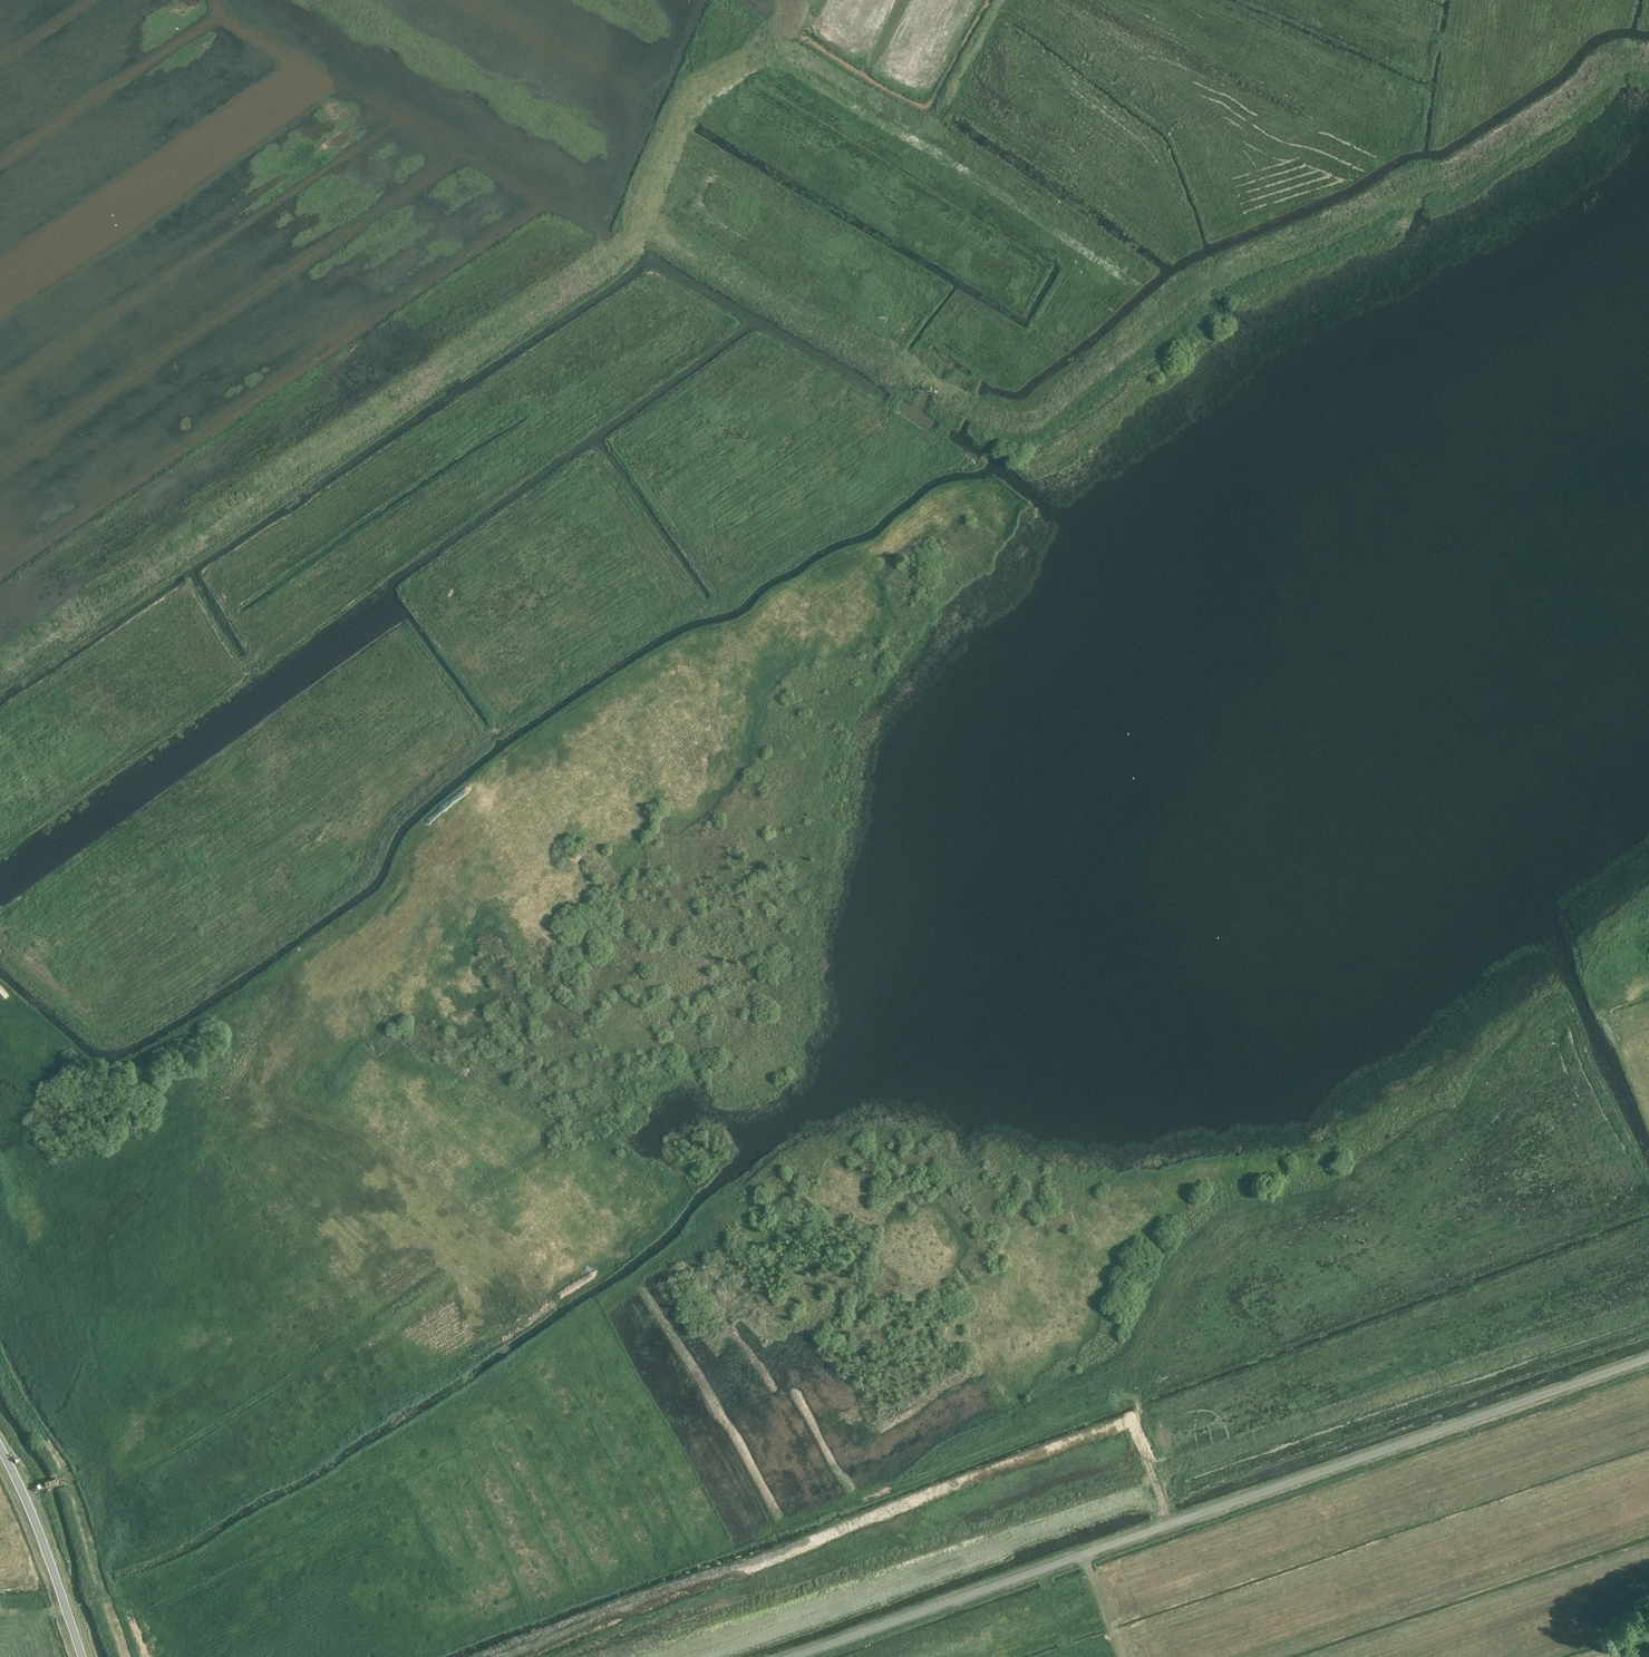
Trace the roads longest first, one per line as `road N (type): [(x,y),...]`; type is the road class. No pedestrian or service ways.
road 1 (unclassified): [(1648,1358),(786,1656)]
road 2 (unclassified): [(81,1656),(0,1448)]

